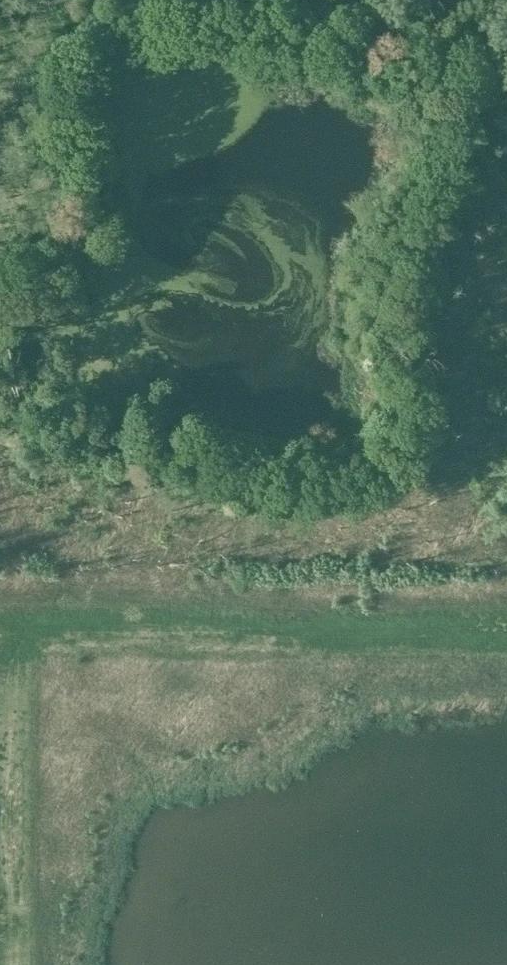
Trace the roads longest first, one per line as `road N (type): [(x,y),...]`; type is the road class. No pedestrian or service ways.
road 1 (track): [(12,964),(13,633),(506,637)]

